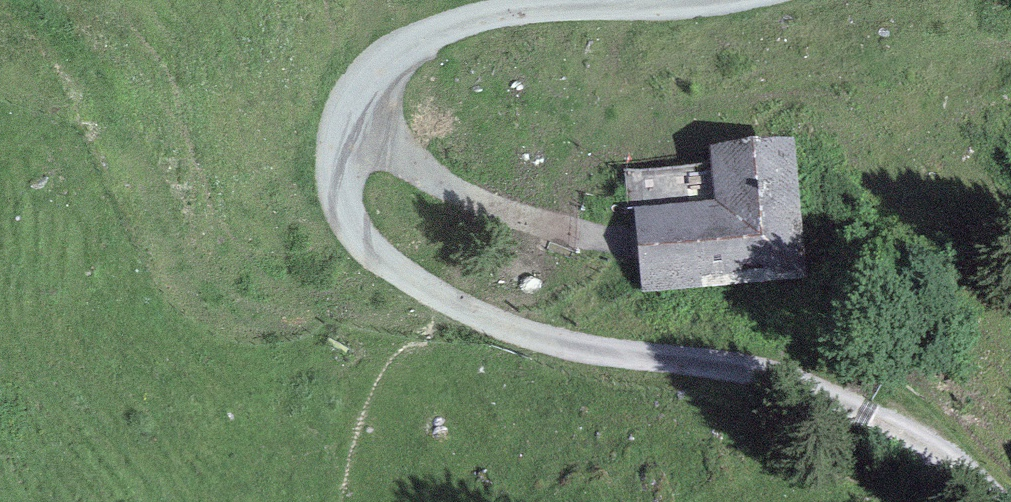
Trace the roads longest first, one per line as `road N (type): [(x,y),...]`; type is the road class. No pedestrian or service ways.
road 1 (track): [(993,501),(928,423),(863,377),(584,348),(455,308)]
road 2 (track): [(386,52),(468,16),(554,0),(704,0)]
road 3 (track): [(455,308),(357,244),(336,192),(355,97),(386,52)]
road 4 (track): [(355,97),(386,155),(525,227),(609,247)]

